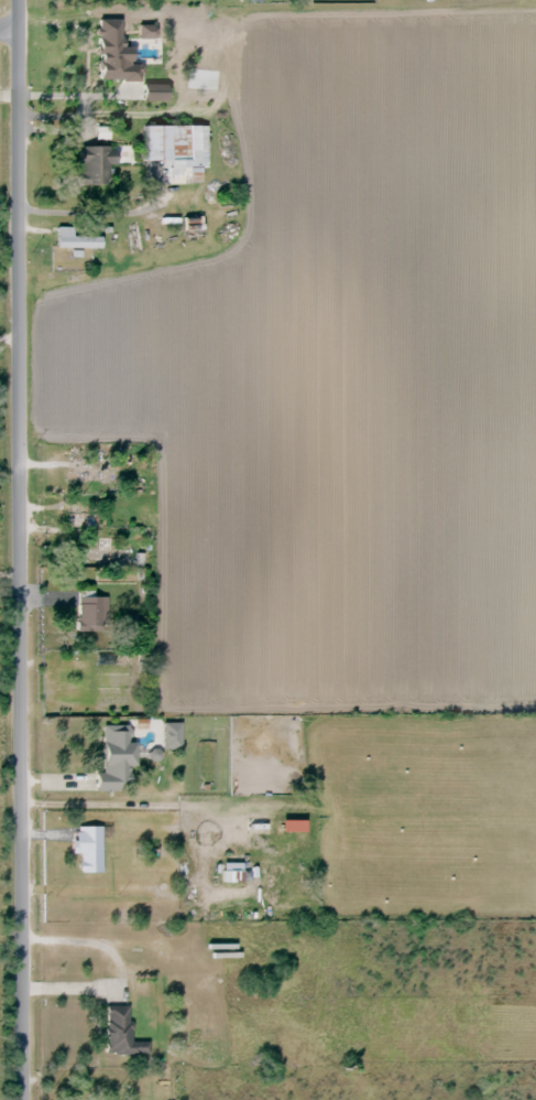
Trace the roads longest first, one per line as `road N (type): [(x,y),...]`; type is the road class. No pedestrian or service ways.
road 1 (residential): [(19,0),(23,1099)]

